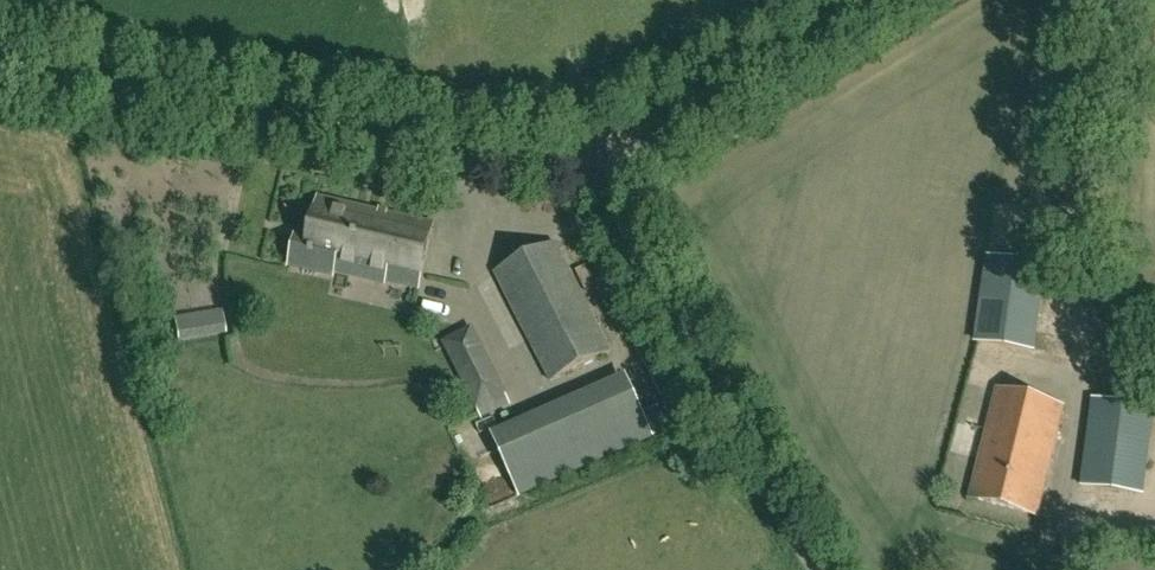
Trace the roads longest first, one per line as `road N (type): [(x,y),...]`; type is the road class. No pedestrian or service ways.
road 1 (unclassified): [(595,162),(473,163),(0,67)]
road 2 (unclassified): [(820,569),(658,288),(595,162)]
road 3 (unclassified): [(595,162),(872,0)]

